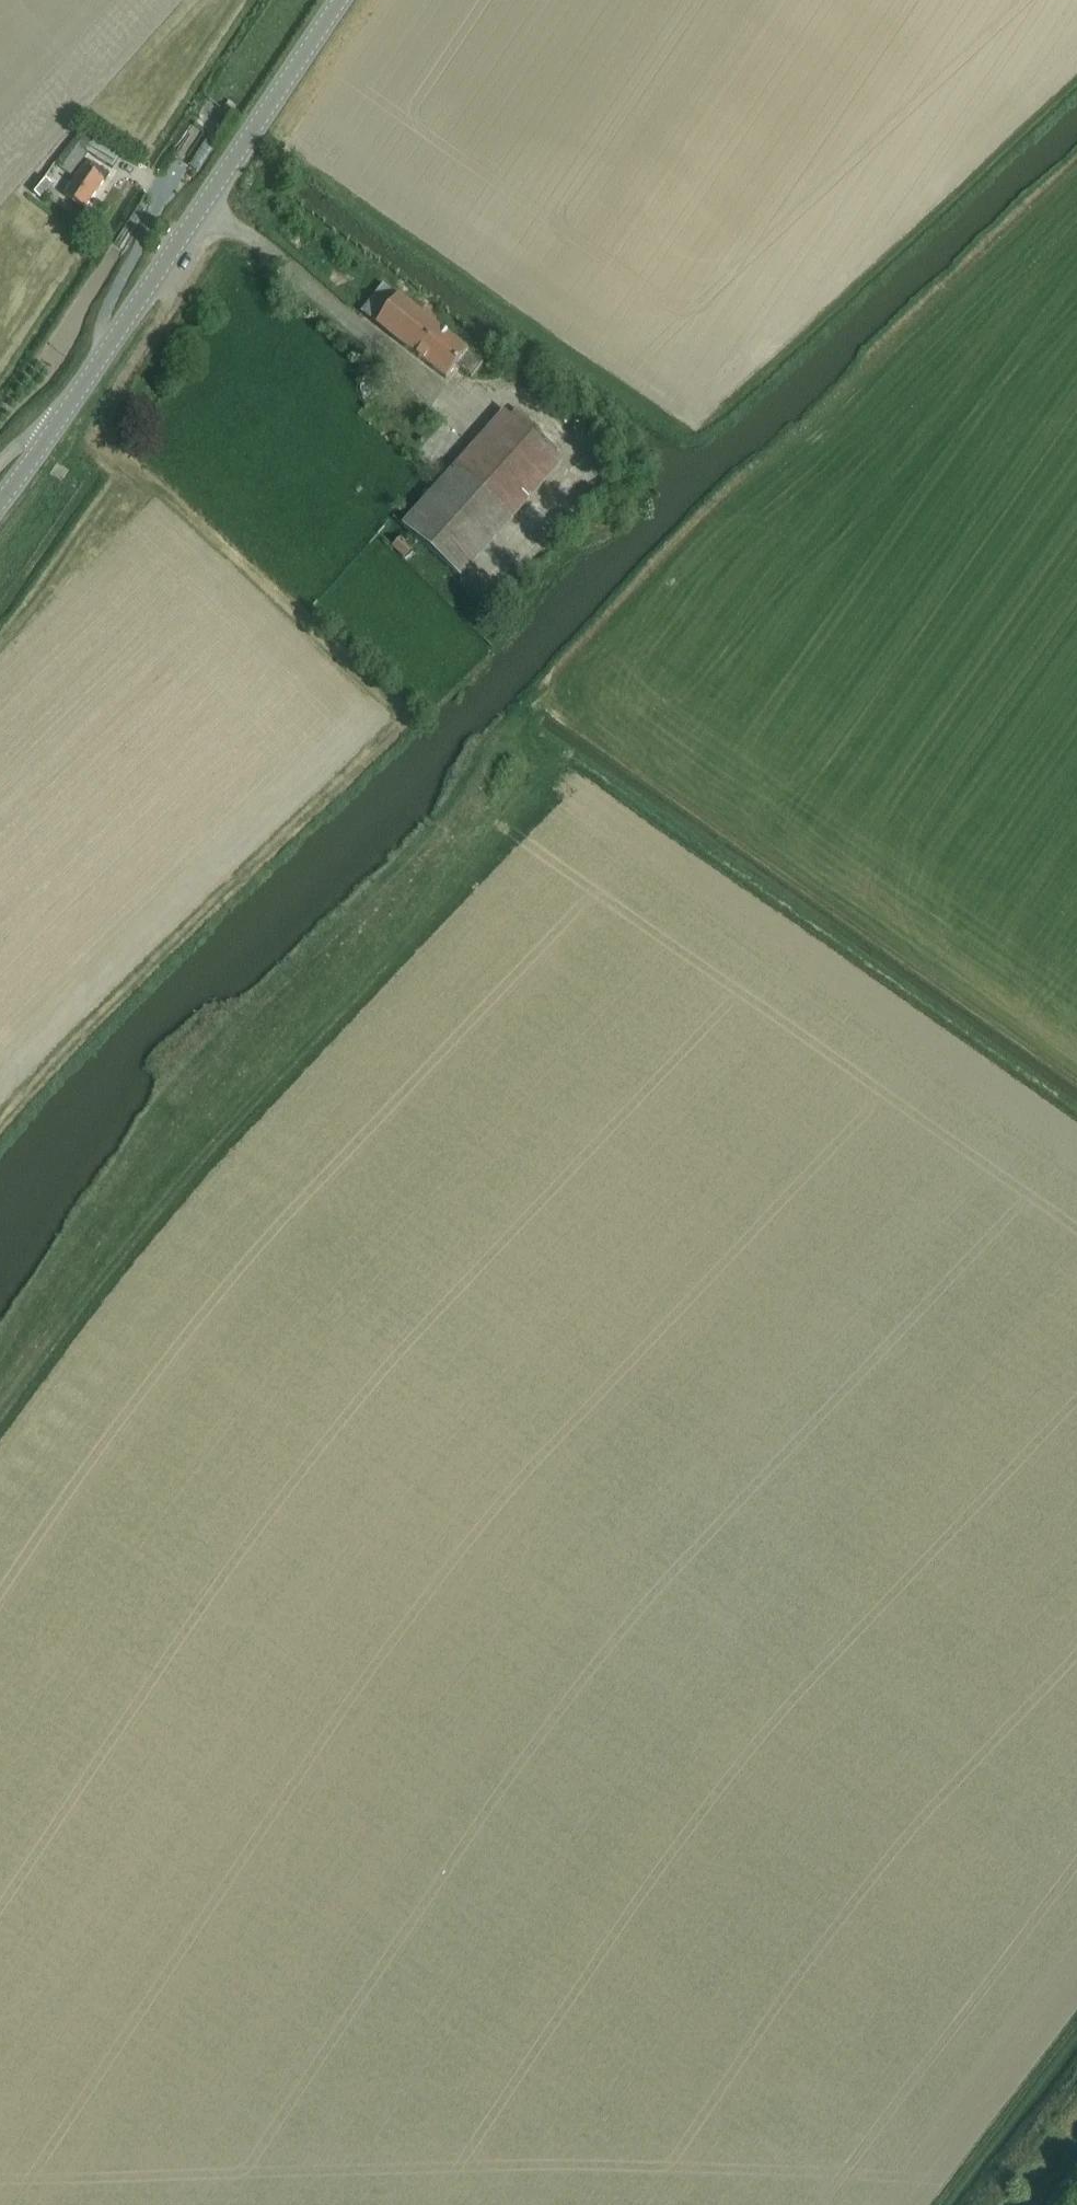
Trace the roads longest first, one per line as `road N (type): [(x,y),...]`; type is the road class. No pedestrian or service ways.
road 1 (tertiary): [(71,398),(336,0)]
road 2 (tertiary): [(0,500),(71,398)]

